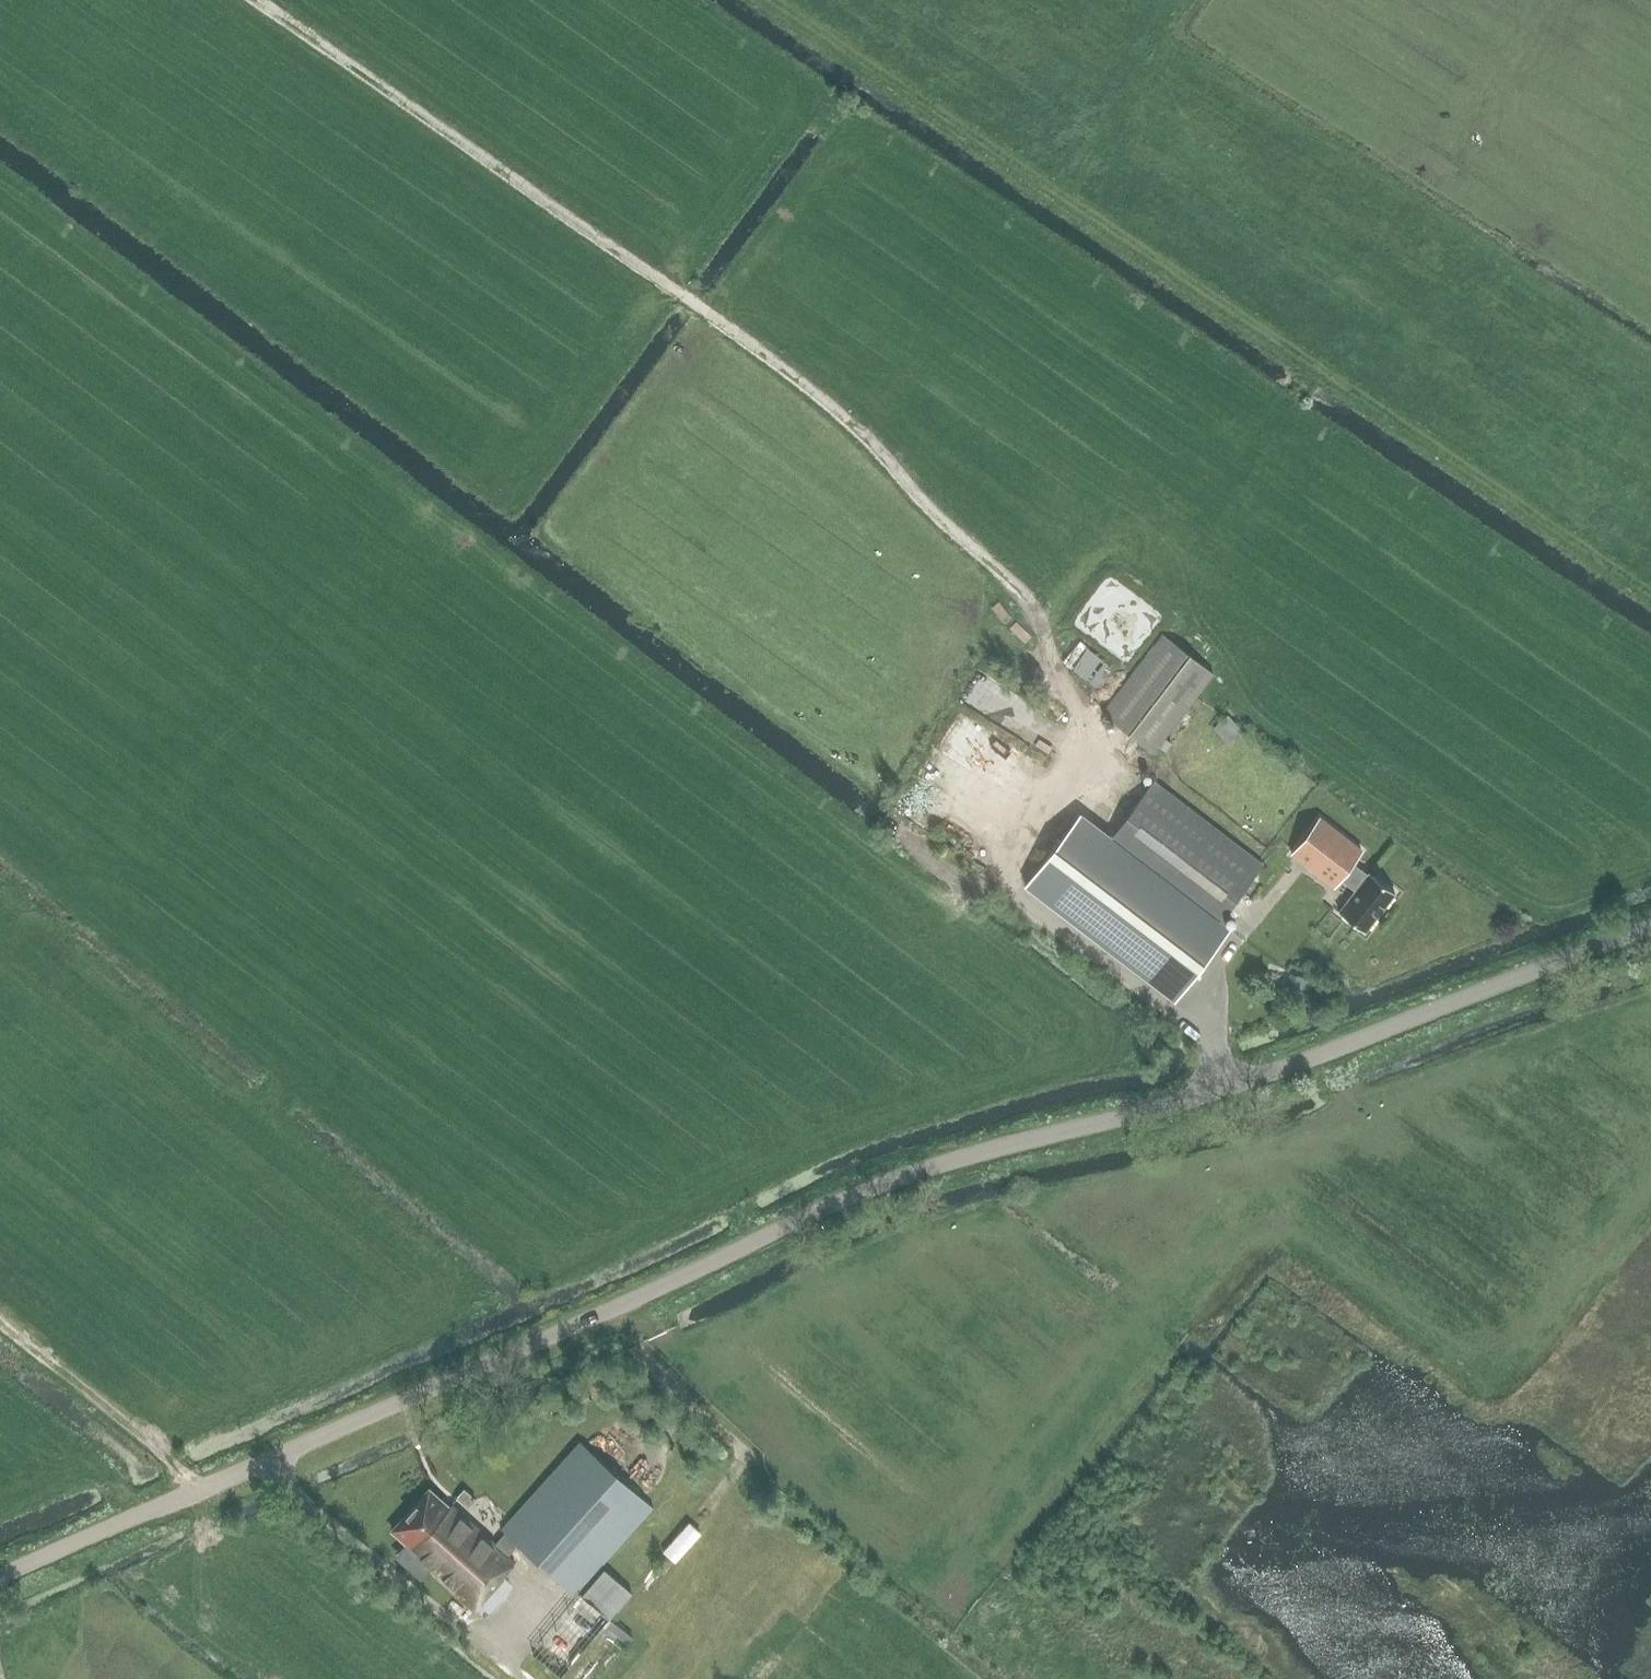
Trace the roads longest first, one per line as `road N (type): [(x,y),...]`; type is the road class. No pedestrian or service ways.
road 1 (unclassified): [(0,1576),(617,1308),(849,1195),(1220,1085),(1650,932)]
road 2 (track): [(1206,1038),(997,878),(1092,753),(1029,599),(789,370),(261,0)]

